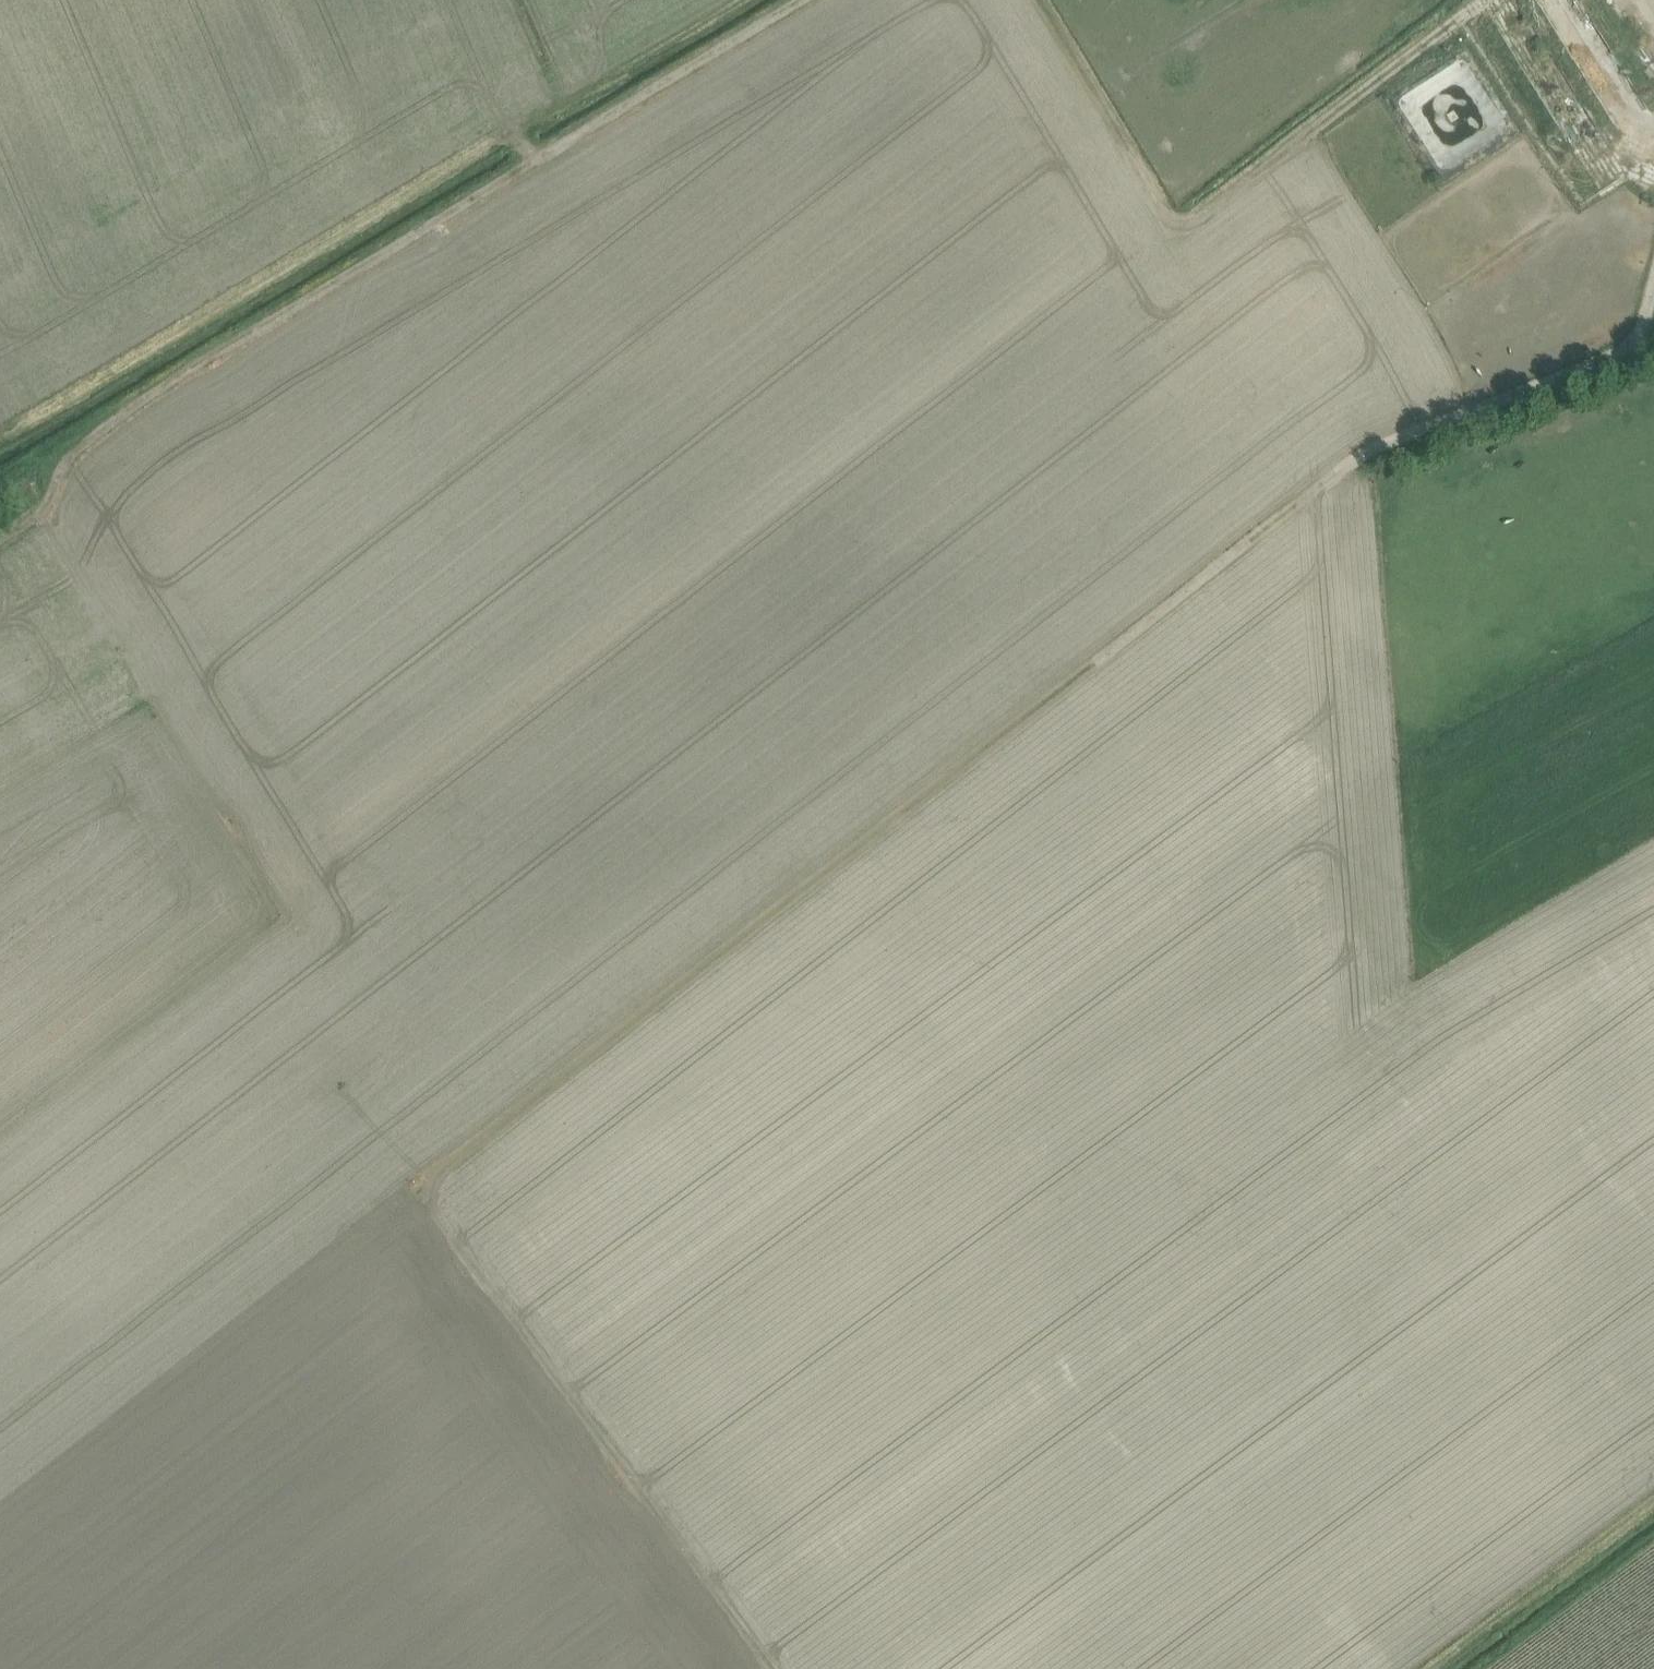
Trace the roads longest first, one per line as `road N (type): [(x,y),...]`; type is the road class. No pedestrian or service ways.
road 1 (track): [(765,1668),(436,1232),(423,1193),(1385,445),(1638,345),(1653,285)]
road 2 (track): [(0,538),(42,507),(87,440),(171,382),(801,0)]
road 3 (track): [(1039,0),(1175,226),(1192,223),(1481,0)]

